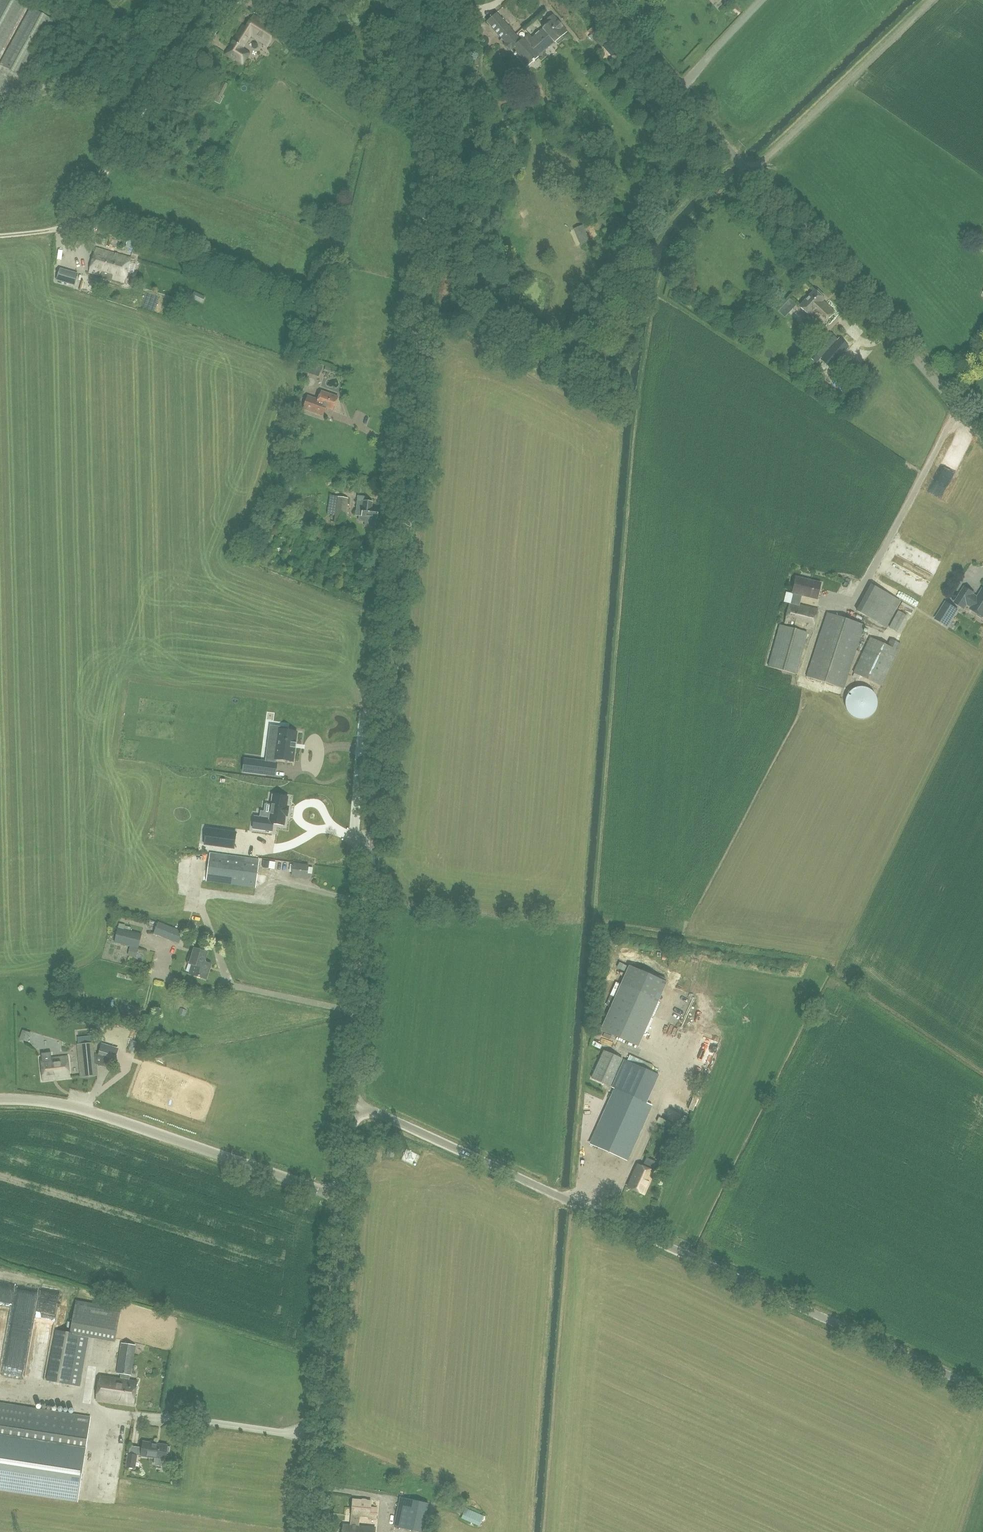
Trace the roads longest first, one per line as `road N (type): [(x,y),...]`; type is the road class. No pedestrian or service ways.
road 1 (tertiary): [(350,1102),(450,0)]
road 2 (unclassified): [(982,1392),(350,1102)]
road 3 (unclassified): [(982,435),(595,0)]
road 4 (unclassified): [(342,1198),(81,1110),(0,1101)]
road 5 (tertiary): [(313,1531),(342,1198)]

